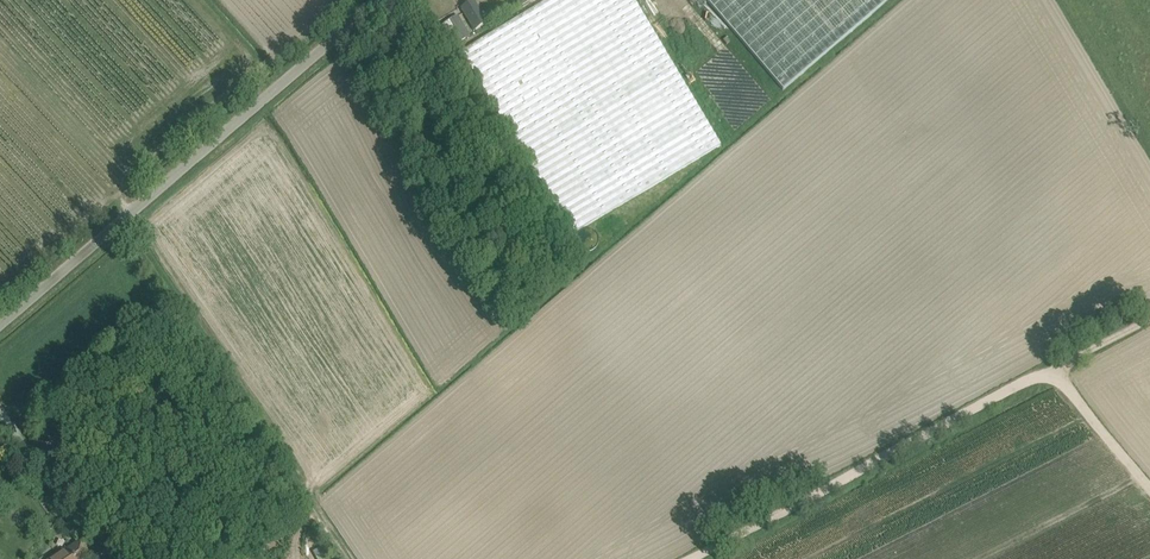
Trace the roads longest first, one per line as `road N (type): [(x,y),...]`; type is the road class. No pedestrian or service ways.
road 1 (unclassified): [(0,325),(378,0)]
road 2 (track): [(122,220),(350,558)]
road 3 (unclassified): [(691,558),(1033,377),(1050,375)]
road 4 (unclassified): [(1149,489),(1050,375)]

